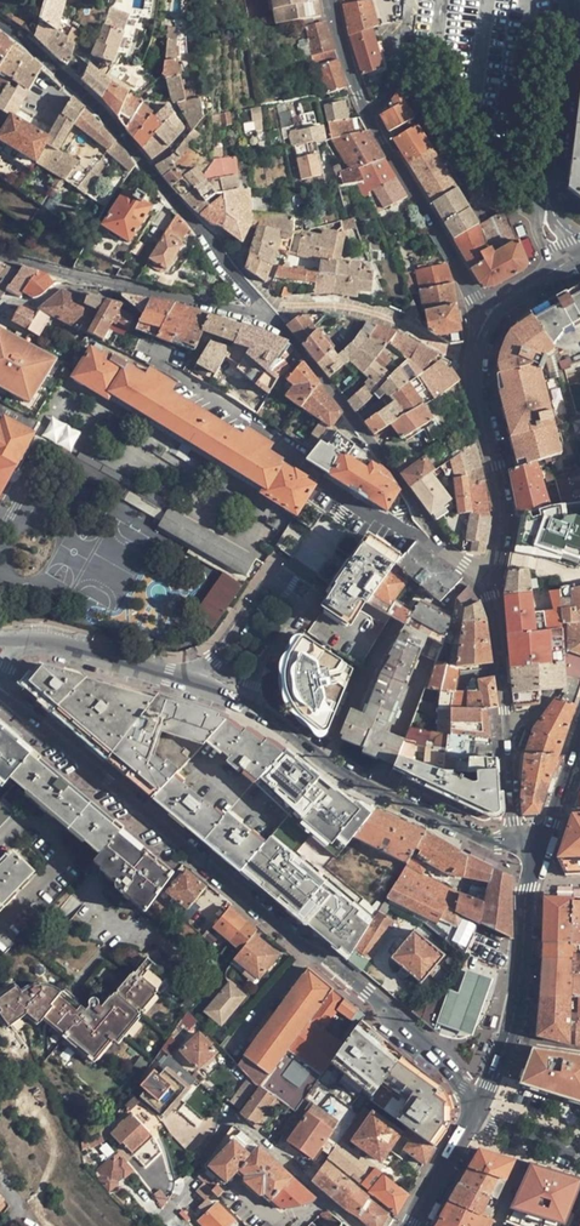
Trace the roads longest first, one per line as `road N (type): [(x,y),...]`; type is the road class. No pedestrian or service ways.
road 1 (secondary): [(1,693),(366,994),(455,1077),(474,1109)]
road 2 (residential): [(0,23),(78,90),(272,317)]
road 3 (secondary): [(532,862),(380,795),(241,700)]
road 4 (residential): [(480,570),(498,652),(513,815),(532,862)]
road 5 (residential): [(442,544),(272,317)]
road 6 (residential): [(241,700),(300,607),(291,588),(268,587),(195,683)]
road 7 (secondary): [(532,862),(514,1011),(474,1109)]
road 8 (residential): [(483,320),(368,112)]
road 9 (residential): [(563,0),(573,44),(545,216)]
road 10 (residential): [(471,361),(500,517),(496,549),(480,570)]
road 11 (residential): [(272,317),(98,281)]
road 12 (secondary): [(195,683),(34,641)]
road 13 (residential): [(425,114),(489,200),(545,216)]
road 14 (residential): [(328,1198),(221,1108)]
road 15 (residential): [(322,482),(442,544)]
road 16 (secondary): [(474,1109),(410,1225)]
road 17 (secondary): [(579,740),(532,862)]
road 18 (residential): [(407,0),(393,78),(368,112)]

